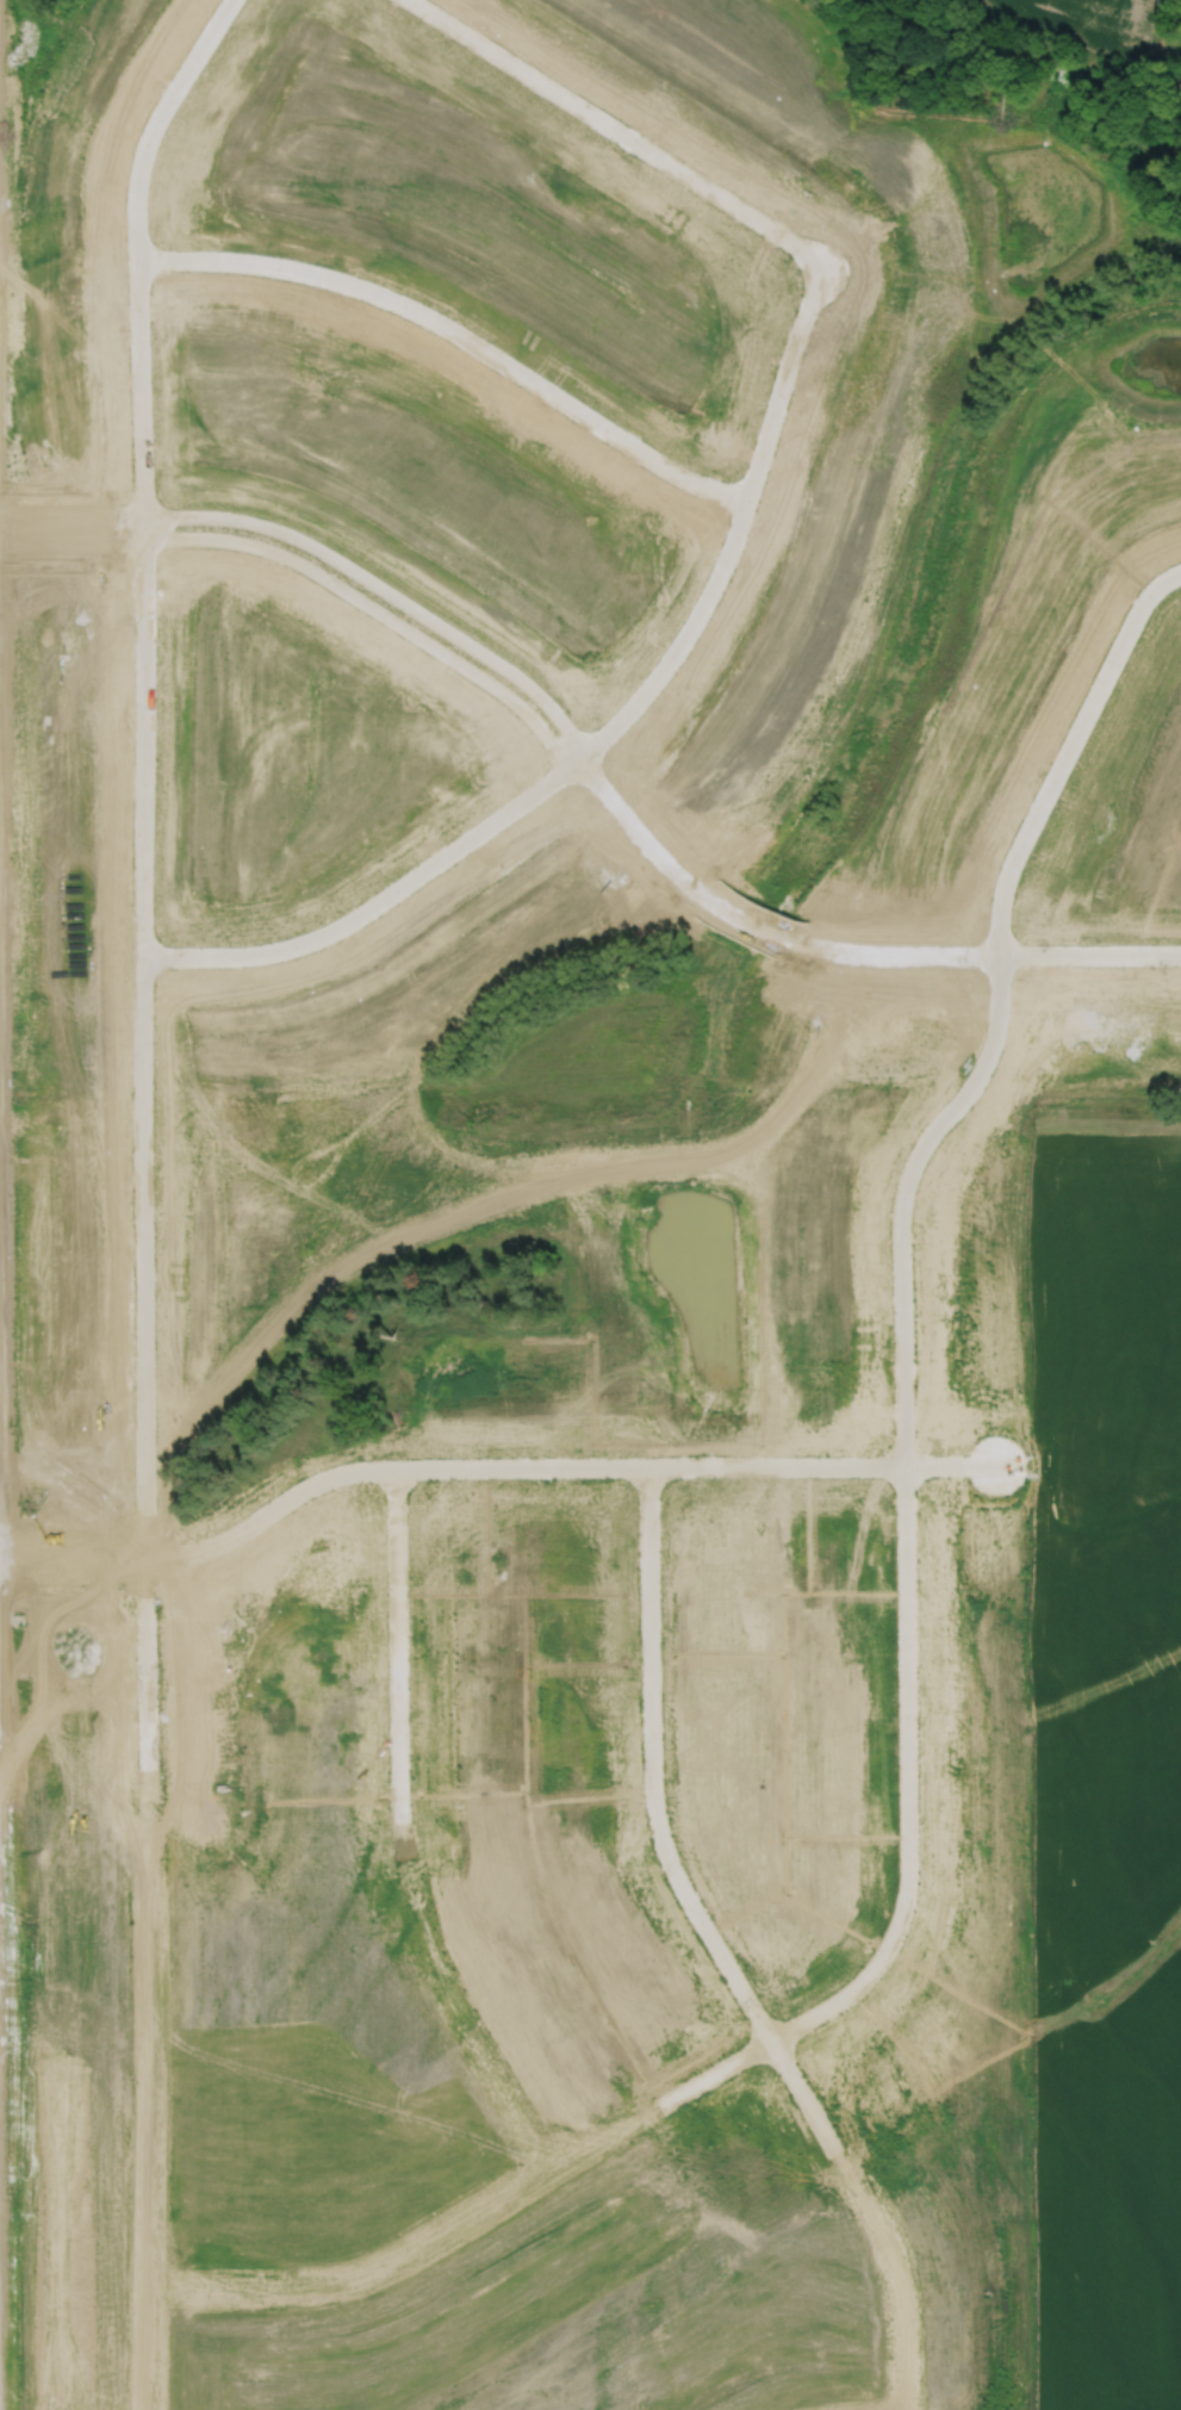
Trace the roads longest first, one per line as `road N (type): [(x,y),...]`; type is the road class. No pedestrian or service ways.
road 1 (residential): [(763,2029),(822,2008),(852,1986),(901,1911),(907,1187),(924,1147),(988,1057),(1009,869),(1140,607),(1180,570)]
road 2 (residential): [(234,0),(153,131),(136,205),(148,1548)]
road 3 (residential): [(989,1455),(373,1466),(317,1480),(203,1547),(148,1548)]
road 4 (residential): [(148,1548),(148,2284)]
road 5 (residential): [(148,2284),(352,2272),(763,2029)]
road 6 (residential): [(1180,953),(999,954),(801,942),(704,896),(653,850),(577,758)]
road 7 (residential): [(136,257),(278,263),(356,284),(417,309),(663,462),(746,498)]
road 8 (residential): [(577,758),(530,688),(293,535),(218,513),(0,512)]
road 9 (residential): [(0,539),(199,534),(253,544),(486,681),(548,743),(577,758)]
road 10 (residential): [(649,1465),(658,1827),(763,2029)]
road 11 (residential): [(577,758),(638,700),(713,589),(822,253)]
road 12 (residential): [(142,949),(234,948),(318,927),(577,758)]
road 13 (residential): [(822,253),(422,0)]
road 14 (residential): [(763,2029),(889,2256),(905,2328),(907,2409)]
road 15 (residential): [(396,1466),(400,1830)]
road 16 (residential): [(400,1830),(411,1903),(431,1959),(551,2156)]
road 17 (residential): [(148,1548),(118,1533),(0,1536)]
road 18 (residential): [(0,1559),(123,1559),(148,1548)]
road 19 (residential): [(148,2284),(149,2409)]

